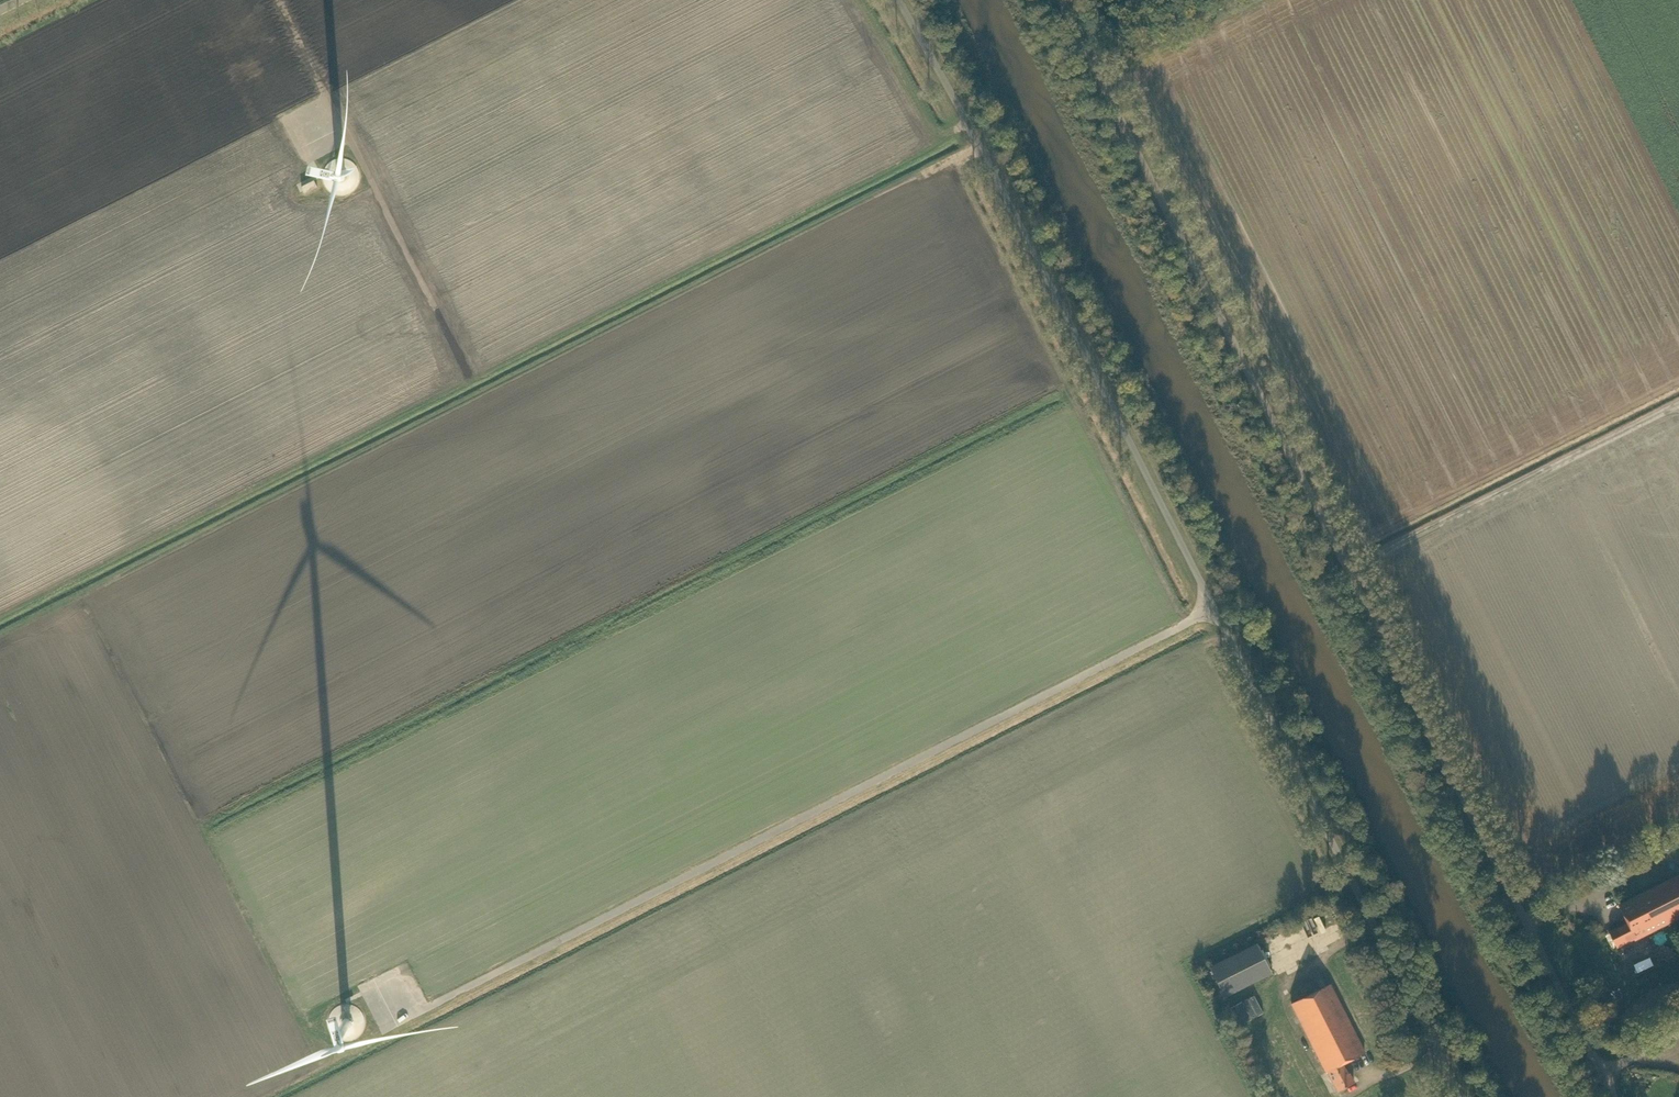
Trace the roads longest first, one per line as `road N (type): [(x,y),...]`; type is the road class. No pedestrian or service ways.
road 1 (unclassified): [(1460,1096),(982,151),(896,0)]
road 2 (unclassified): [(1613,1096),(1059,0)]
road 3 (track): [(0,637),(982,151)]
road 4 (track): [(1266,0),(1102,85)]

